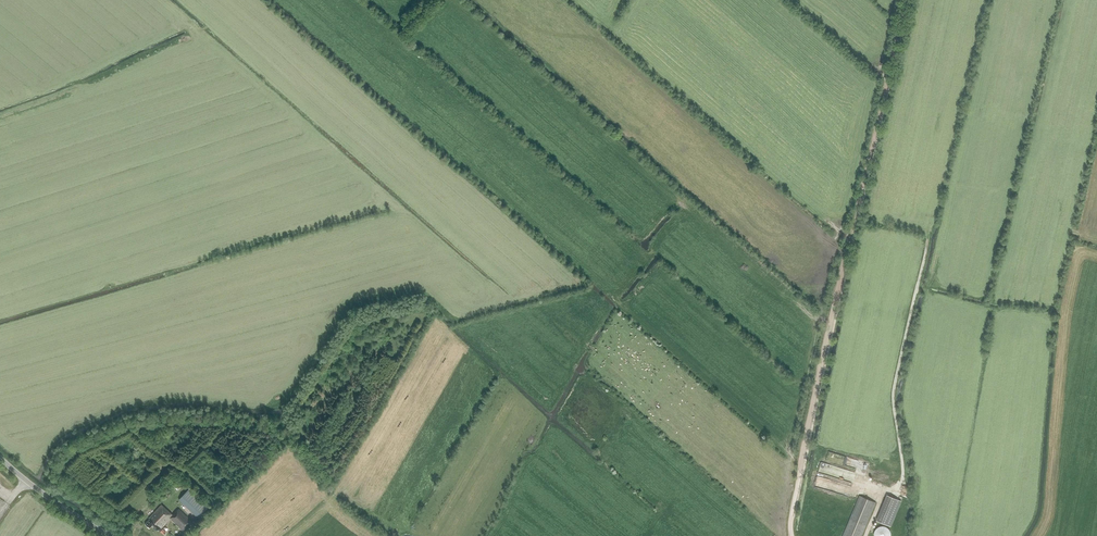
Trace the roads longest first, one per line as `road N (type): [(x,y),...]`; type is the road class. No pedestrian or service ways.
road 1 (track): [(907,0),(791,535)]
road 2 (tertiary): [(109,535),(0,458)]

